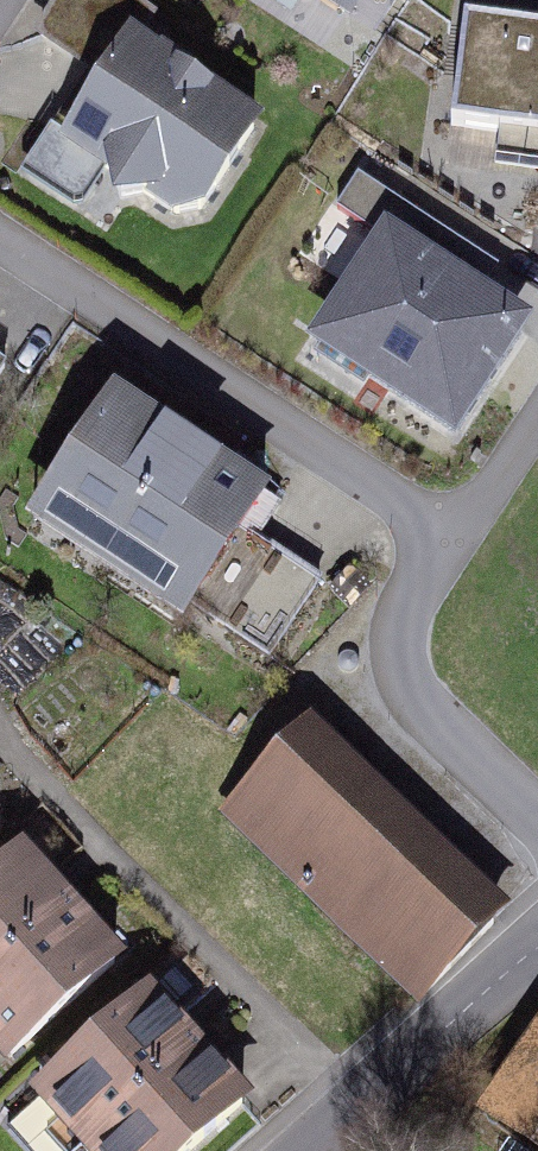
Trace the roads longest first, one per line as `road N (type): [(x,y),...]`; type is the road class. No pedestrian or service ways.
road 1 (residential): [(447,558),(0,249)]
road 2 (residential): [(537,810),(391,671),(447,558)]
road 3 (residential): [(345,1150),(537,992)]
road 4 (residential): [(447,558),(537,434)]

